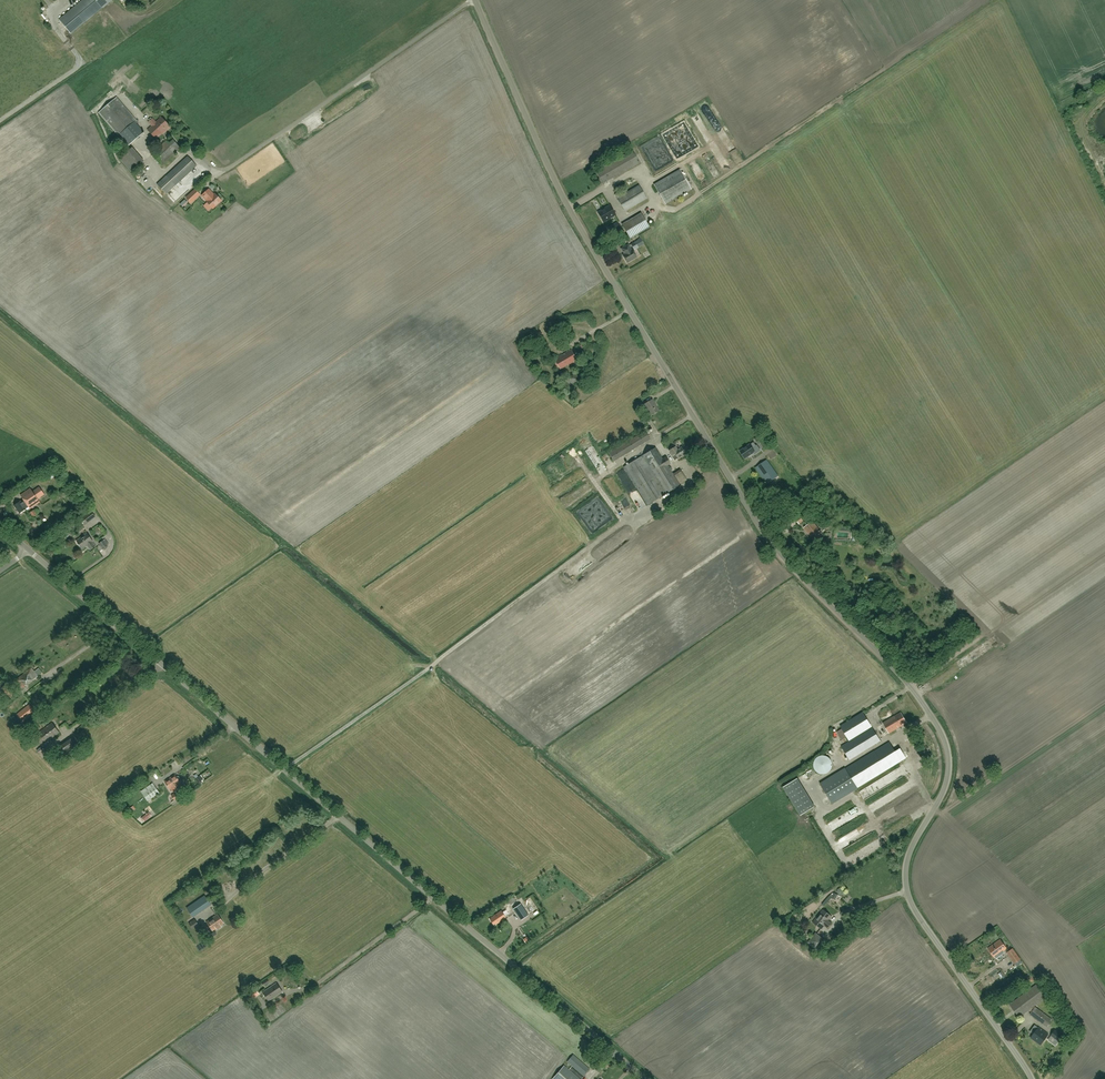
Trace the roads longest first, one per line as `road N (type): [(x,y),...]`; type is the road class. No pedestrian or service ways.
road 1 (unclassified): [(1031,1078),(911,898),(916,842),(948,784),(945,734),(757,523),(573,215),(476,0)]
road 2 (unclassified): [(645,1078),(28,550)]
road 3 (track): [(284,769),(629,517),(690,485)]

